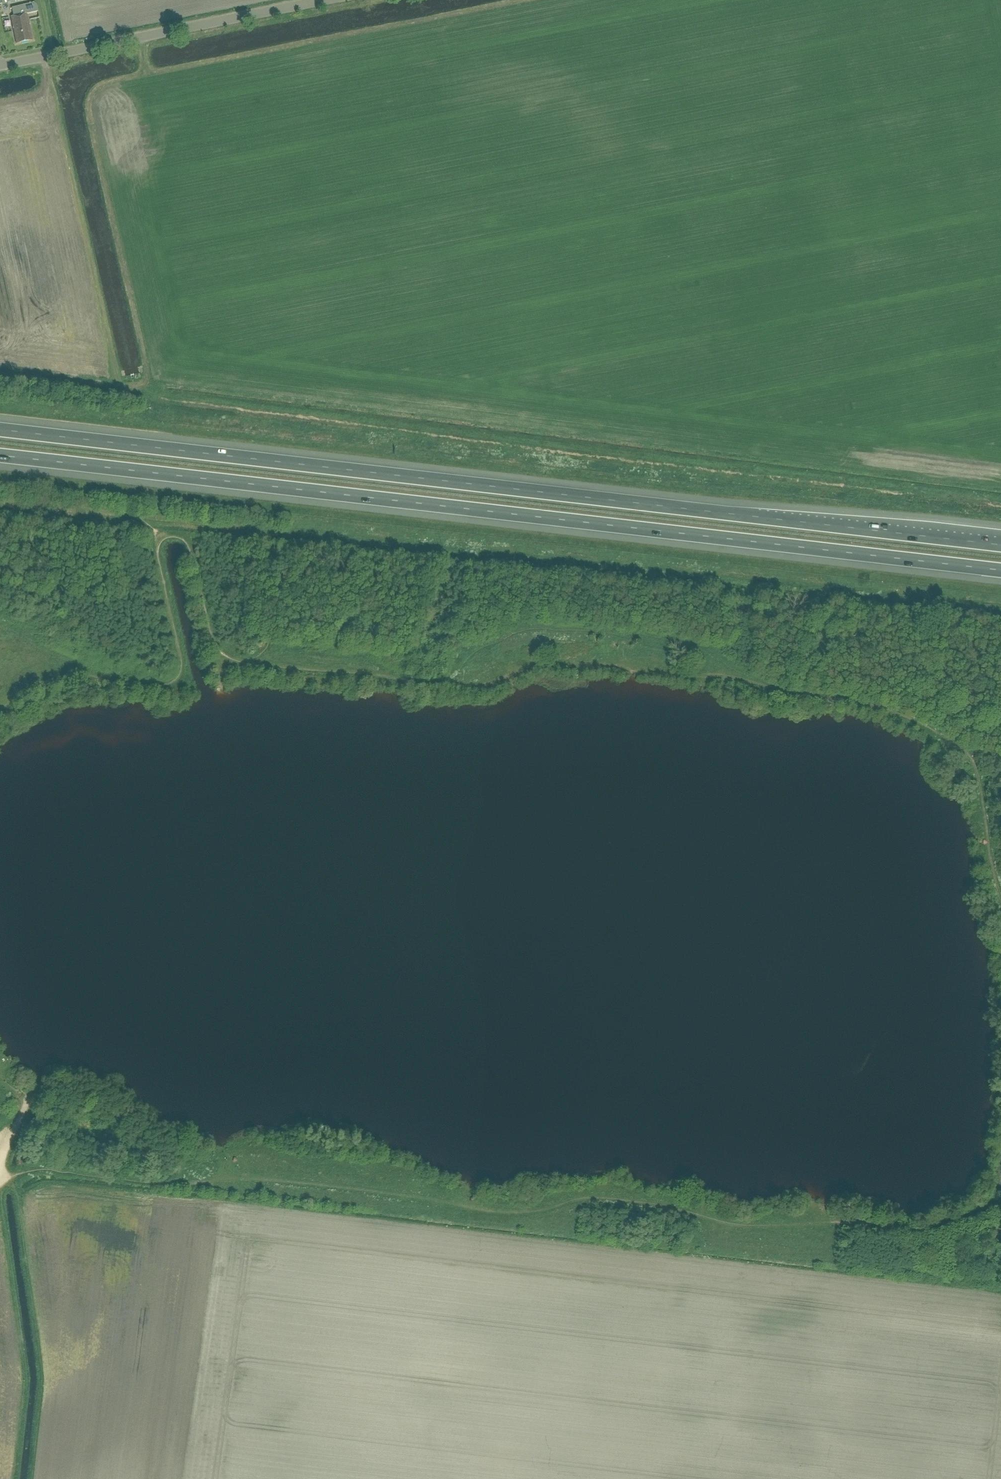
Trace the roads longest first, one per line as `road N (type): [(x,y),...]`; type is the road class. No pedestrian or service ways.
road 1 (motorway): [(1000,545),(0,430)]
road 2 (motorway): [(0,459),(1000,571)]
road 3 (unclassified): [(0,67),(329,0)]

